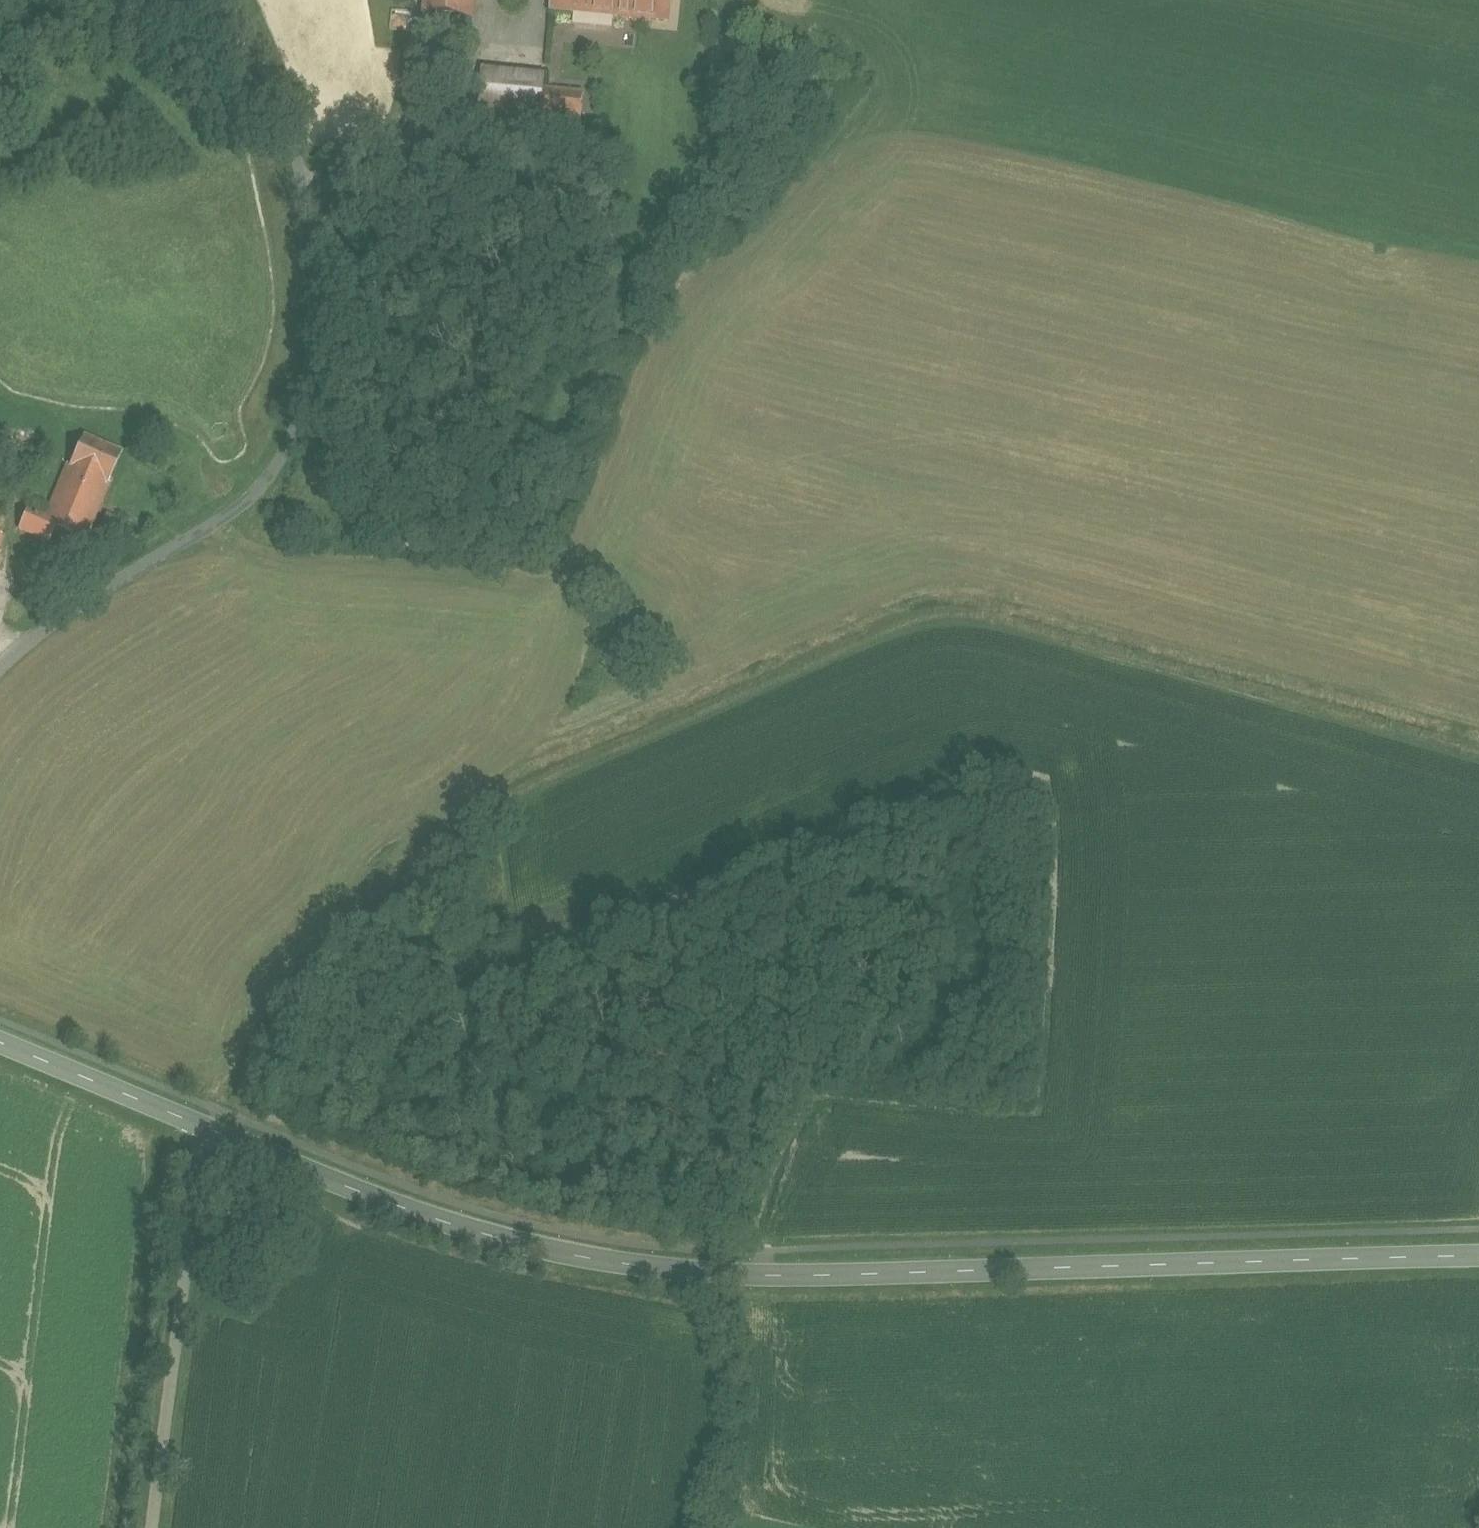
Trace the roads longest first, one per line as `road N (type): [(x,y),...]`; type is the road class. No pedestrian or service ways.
road 1 (tertiary): [(1478,1256),(821,1272),(676,1266),(538,1246),(390,1200),(215,1129)]
road 2 (unclassified): [(234,0),(290,126),(313,214),(319,310),(311,390),(284,459),(234,515),(47,629),(0,669)]
road 3 (unclassified): [(215,1129),(191,1238),(155,1527)]
road 4 (tertiary): [(215,1129),(0,1041)]

